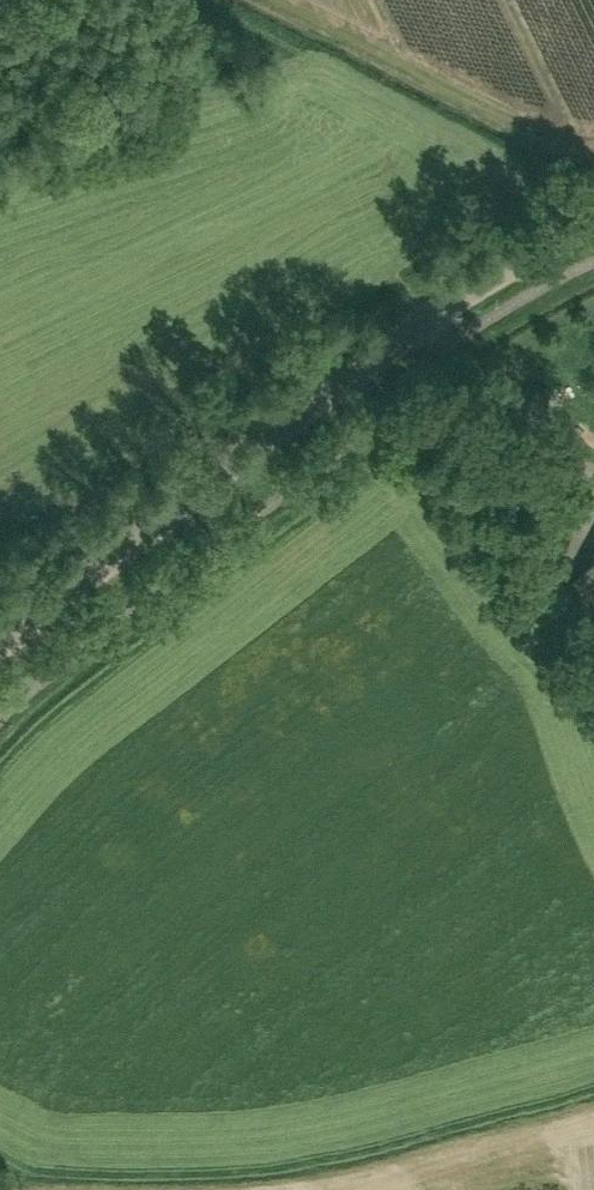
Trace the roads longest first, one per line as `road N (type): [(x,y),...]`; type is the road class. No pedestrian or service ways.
road 1 (tertiary): [(0,644),(424,315),(593,226)]

